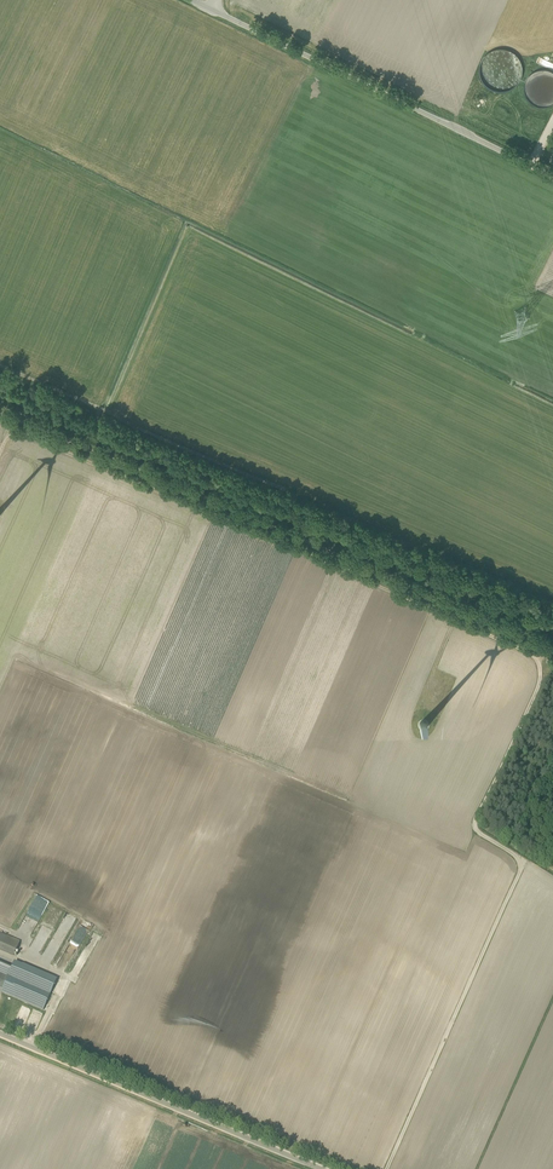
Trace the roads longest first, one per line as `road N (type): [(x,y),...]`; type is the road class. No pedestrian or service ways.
road 1 (track): [(0,414),(552,652)]
road 2 (unclassified): [(552,175),(210,7)]
road 3 (tertiary): [(321,1168),(0,1033)]

